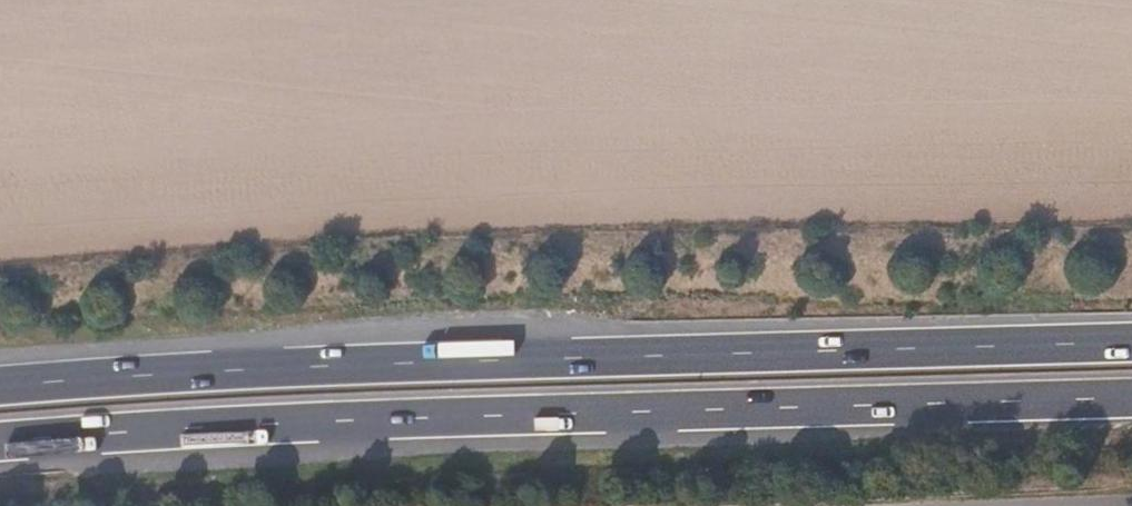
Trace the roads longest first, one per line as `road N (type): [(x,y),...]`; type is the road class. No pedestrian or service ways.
road 1 (trunk): [(0,439),(267,420),(1131,396)]
road 2 (trunk): [(1131,349),(0,387)]

